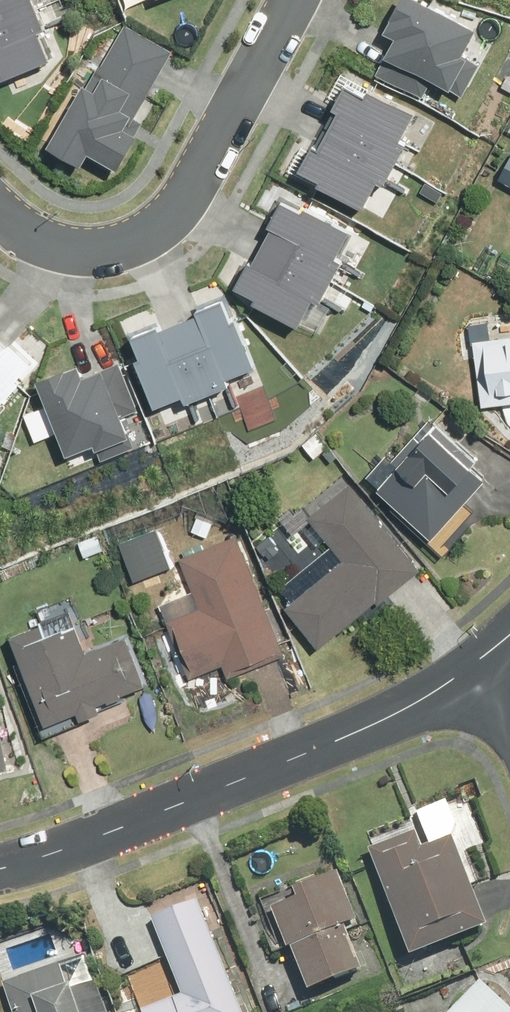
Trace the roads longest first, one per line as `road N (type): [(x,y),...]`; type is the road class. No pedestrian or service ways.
road 1 (residential): [(479,660),(382,719),(0,867)]
road 2 (residential): [(0,220),(35,247),(71,253),(120,245),(162,222),(196,179),(297,0)]

